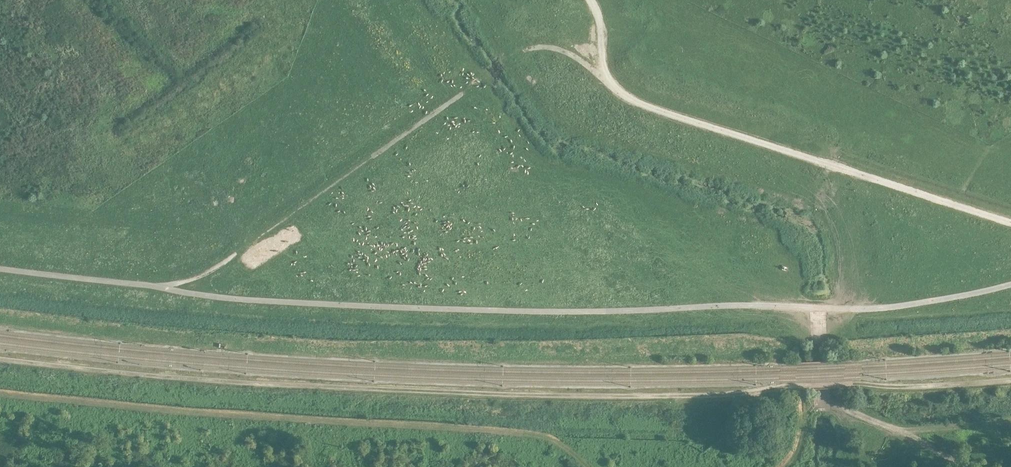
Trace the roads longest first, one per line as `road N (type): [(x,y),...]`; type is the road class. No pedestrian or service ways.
road 1 (track): [(0,359),(202,379),(564,396),(1010,380)]
road 2 (track): [(145,284),(224,300),(575,313),(883,307),(1010,284)]
road 3 (track): [(488,77),(524,52),(554,48),(629,100),(1010,221)]
road 4 (track): [(961,466),(905,432),(1010,419)]

